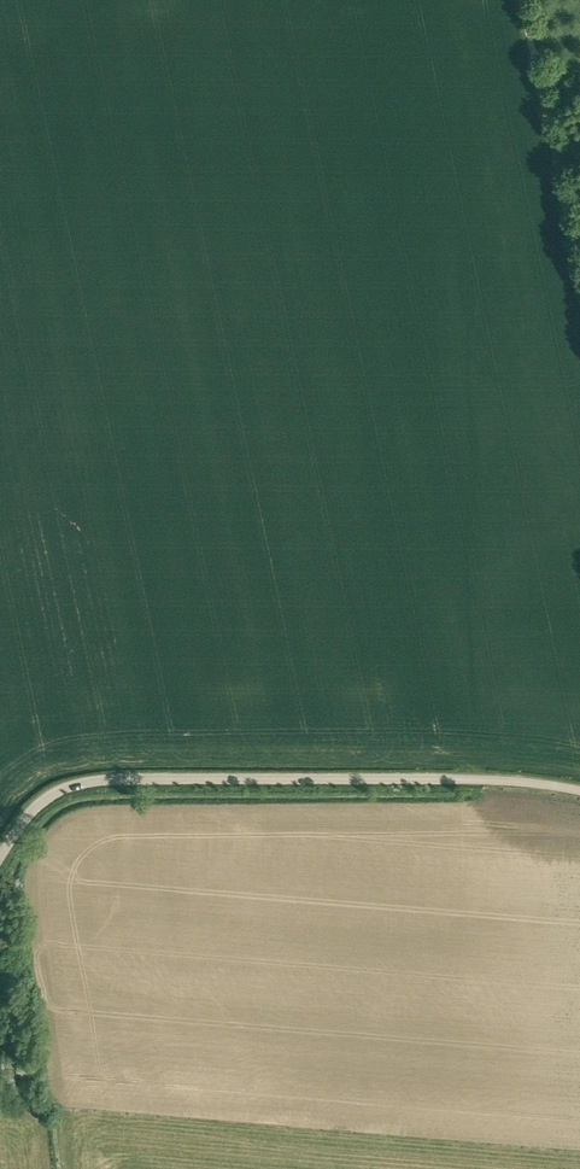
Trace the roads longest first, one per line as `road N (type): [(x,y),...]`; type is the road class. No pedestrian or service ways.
road 1 (unclassified): [(0,860),(52,796),(101,783),(524,782),(579,790)]

